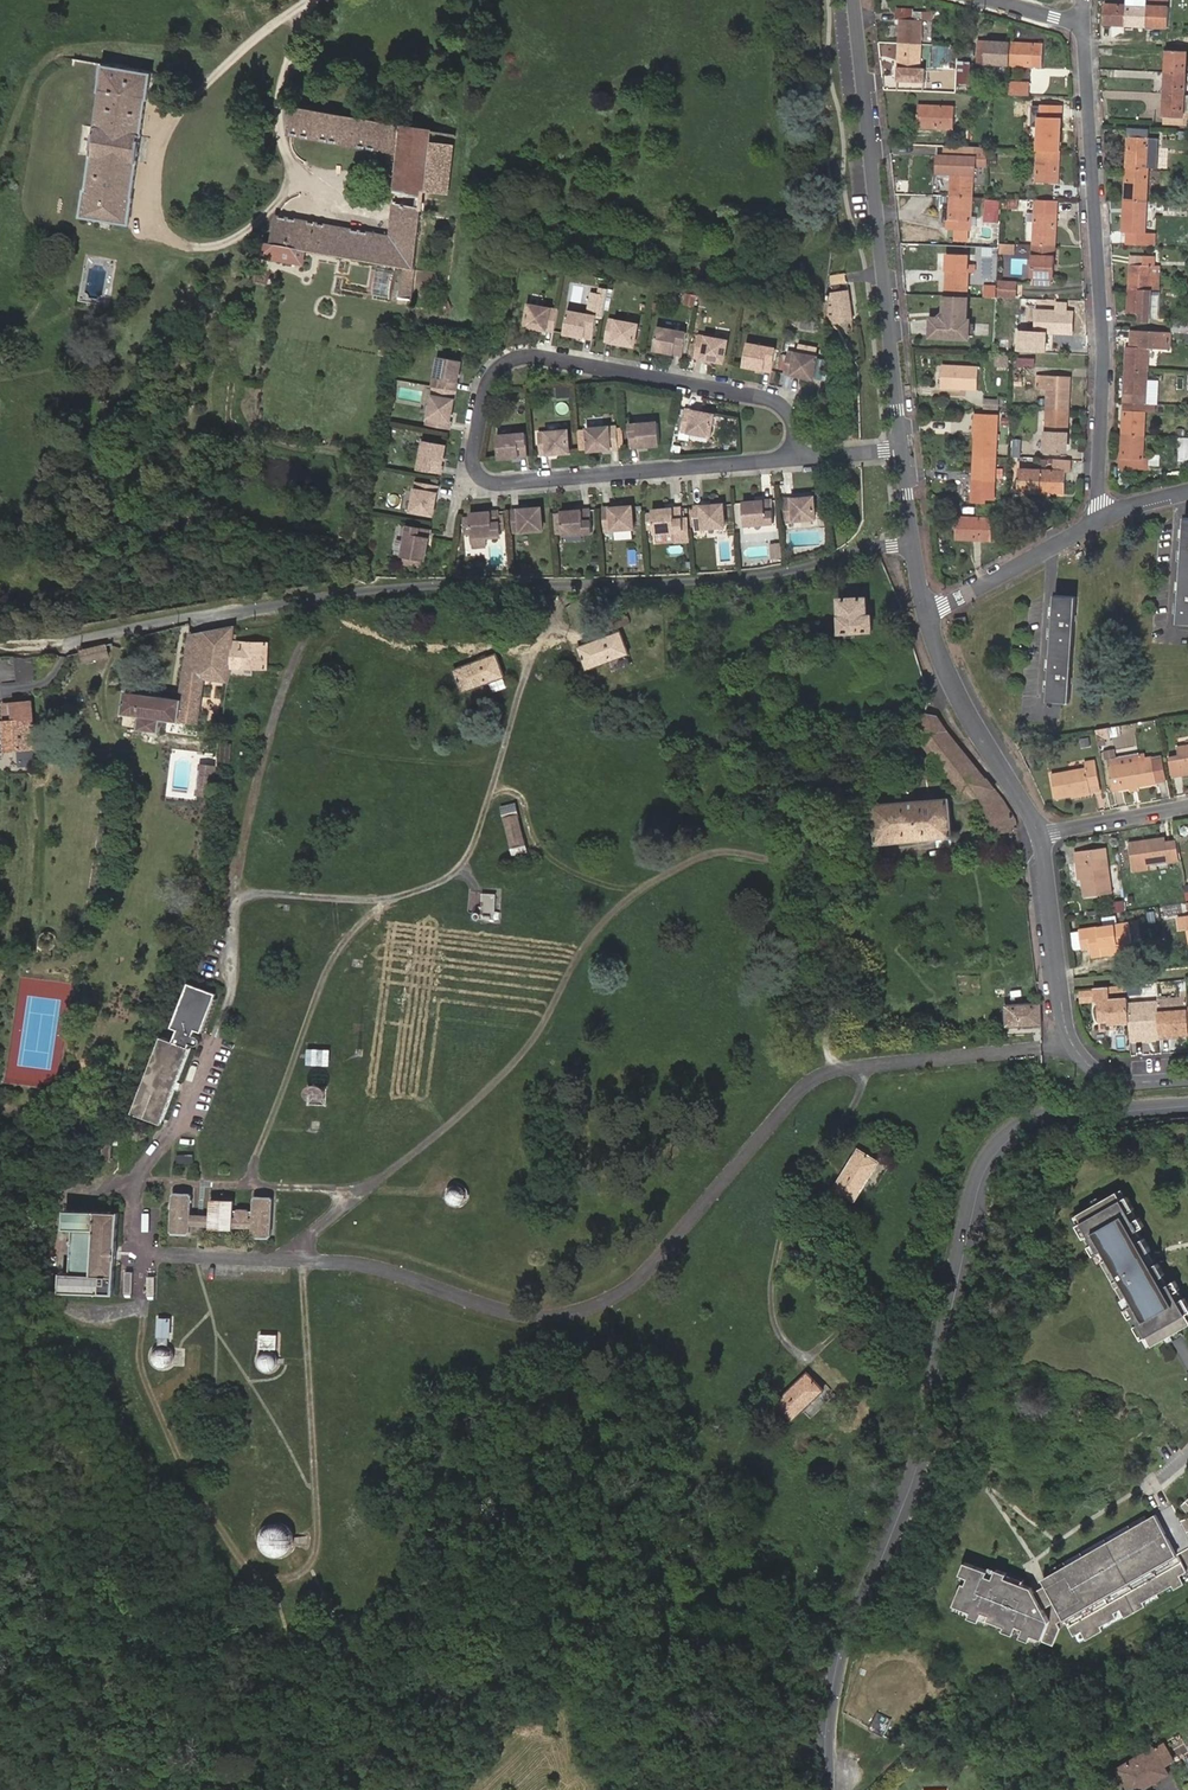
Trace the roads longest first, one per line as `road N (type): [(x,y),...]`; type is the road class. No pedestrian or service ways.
road 1 (track): [(322,600),(275,718),(258,788),(236,895),(232,997),(135,1200),(145,1379),(239,1557),(279,1579),(307,1570),(318,1537),(305,1263)]
road 2 (track): [(288,1261),(491,1086),(542,1026),(608,917),(710,854),(810,863),(831,881),(834,1069)]
road 3 (tertiary): [(1187,1105),(1047,1118),(994,1155),(909,1480),(843,1642),(827,1722),(826,1789)]
road 4 (residential): [(910,542),(782,576),(402,589),(67,641)]
road 5 (residential): [(797,458),(515,486),(488,483),(473,464),(484,393),(497,367),(518,356),(768,399),(790,412),(797,441)]
road 6 (track): [(574,585),(532,657),(460,870),(395,896),(236,895)]
road 7 (residential): [(1099,522),(1105,362),(1081,28)]
road 8 (residential): [(902,450),(871,221),(853,0)]
road 9 (residential): [(1187,1078),(1115,1079),(1071,1042),(1038,837)]
road 10 (track): [(395,896),(342,944),(246,1184)]
road 11 (track): [(868,1065),(861,1093),(799,1199),(780,1253),(773,1319),(783,1339),(808,1358)]
road 12 (track): [(442,1192),(138,1181)]
road 13 (track): [(239,50),(54,54),(33,73),(0,155)]
road 14 (residential): [(1038,837),(947,679),(926,621)]
road 15 (residential): [(926,621),(1099,522)]
road 16 (residential): [(1038,837),(1187,807)]

